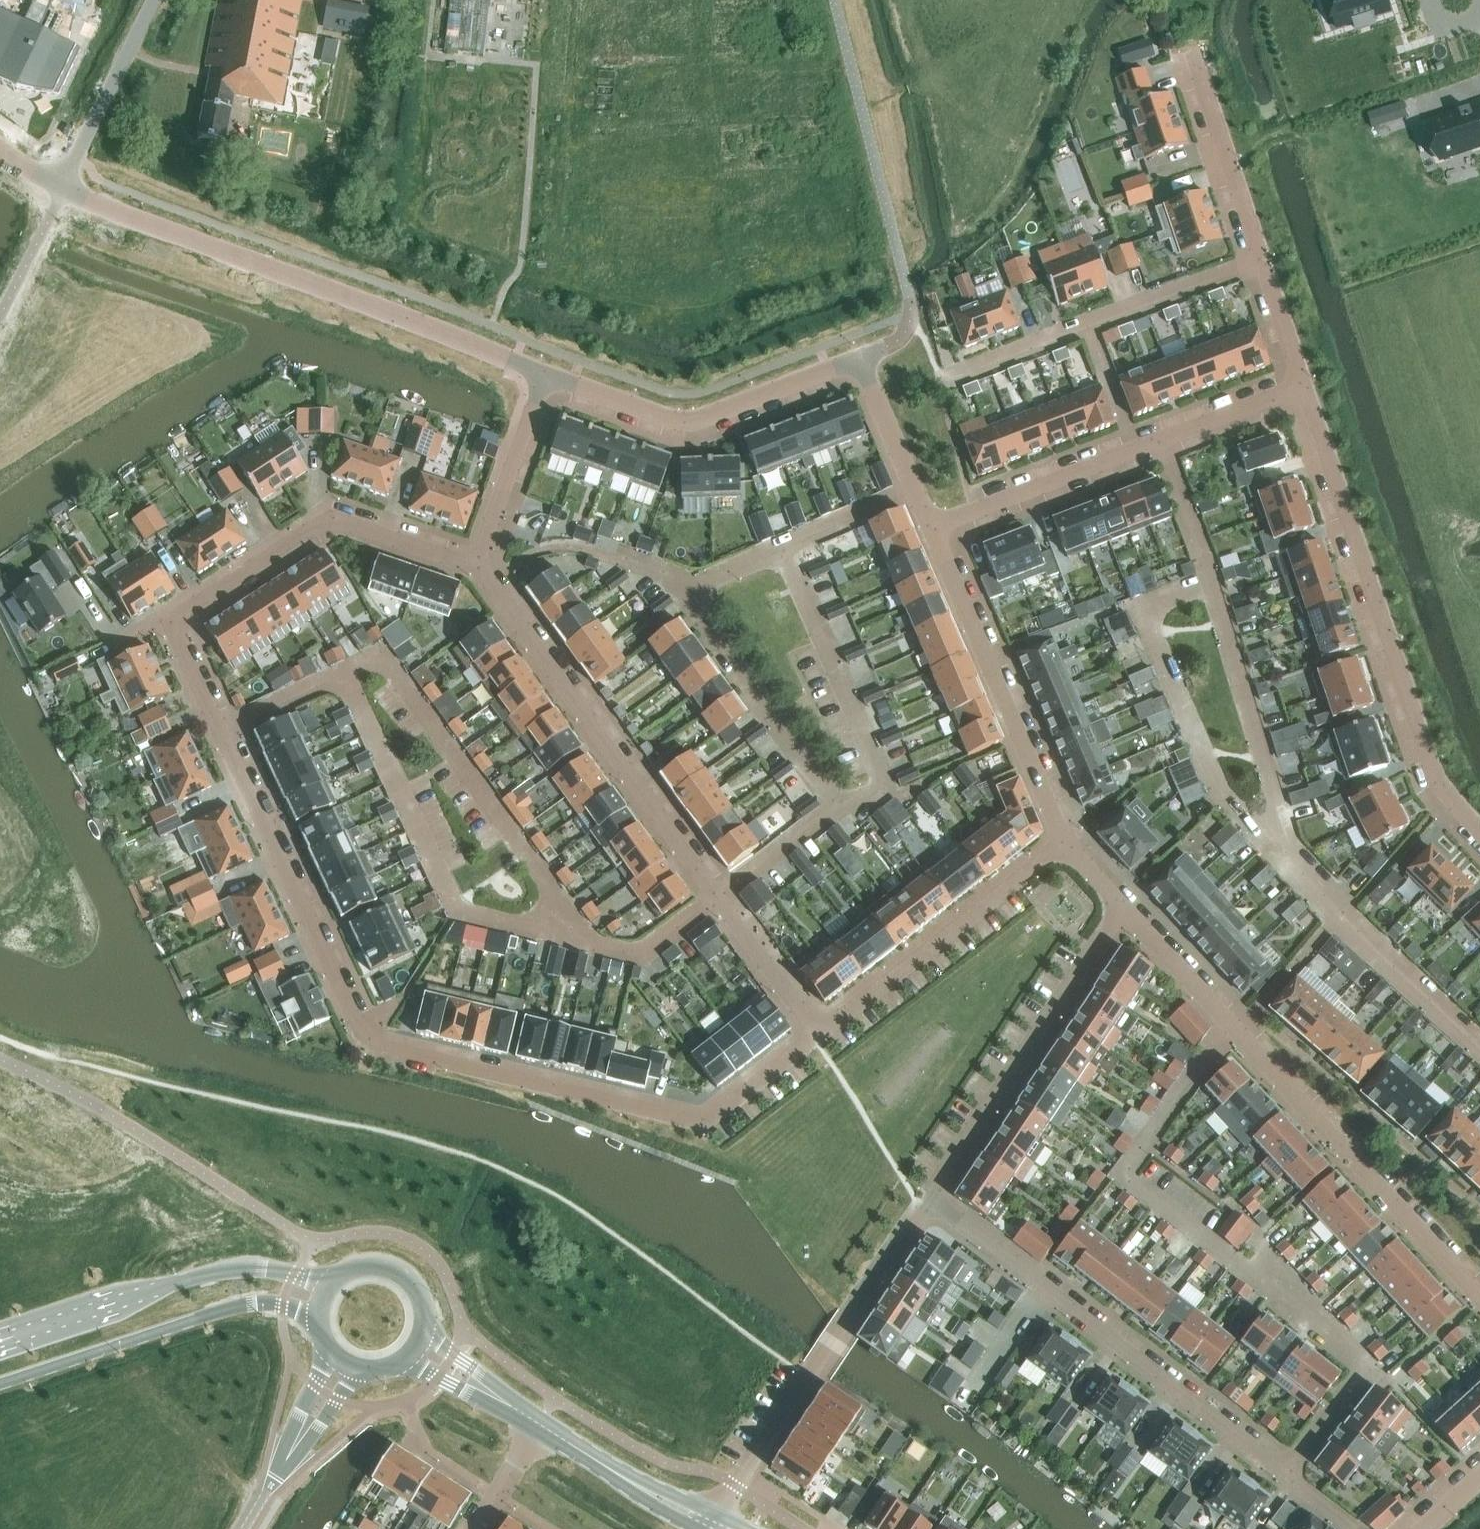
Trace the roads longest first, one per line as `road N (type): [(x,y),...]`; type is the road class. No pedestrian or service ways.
road 1 (residential): [(168,622),(372,1042),(704,1124),(817,1036)]
road 2 (residential): [(718,897),(835,807),(678,590),(913,490)]
road 3 (residential): [(1122,907),(1479,1299)]
road 4 (residential): [(62,189),(545,375)]
road 5 (residential): [(1479,832),(1427,760),(1303,386)]
road 6 (residential): [(545,375),(688,422),(858,359),(913,490)]
road 7 (residential): [(927,1197),(1284,1474)]
road 8 (residential): [(718,897),(474,566)]
road 9 (residential): [(1303,386),(930,528)]
road 10 (residential): [(927,1197),(717,1514)]
road 11 (residential): [(1122,907),(927,1197)]
road 12 (residential): [(474,566),(329,517),(168,622)]
road 13 (tertiary): [(333,1281),(262,1267),(215,1271),(0,1339)]
road 14 (residential): [(930,528),(1065,844)]
road 15 (tertiary): [(0,1384),(237,1306),(283,1305),(318,1323)]
road 16 (residential): [(1261,261),(949,378)]
road 17 (residential): [(817,1036),(1065,844)]
road 18 (residential): [(1284,1474),(1365,1370),(1272,1296)]
road 19 (residential): [(1261,261),(1194,57)]
road 20 (residential): [(545,375),(474,566)]
road 21 (residential): [(817,1036),(718,897)]
road 22 (unclassified): [(264,1498),(362,1370)]
road 23 (unclassified): [(332,1354),(264,1498)]
road 24 (tertiary): [(533,1421),(425,1328)]
road 25 (tertiary): [(404,1361),(533,1421)]
road 26 (tertiary): [(425,1328),(418,1288),(397,1269),(356,1266),(333,1281)]
road 27 (residential): [(1303,386),(1261,261)]
road 28 (tertiary): [(717,1514),(600,1463)]
road 29 (residential): [(539,1425),(477,1528)]

